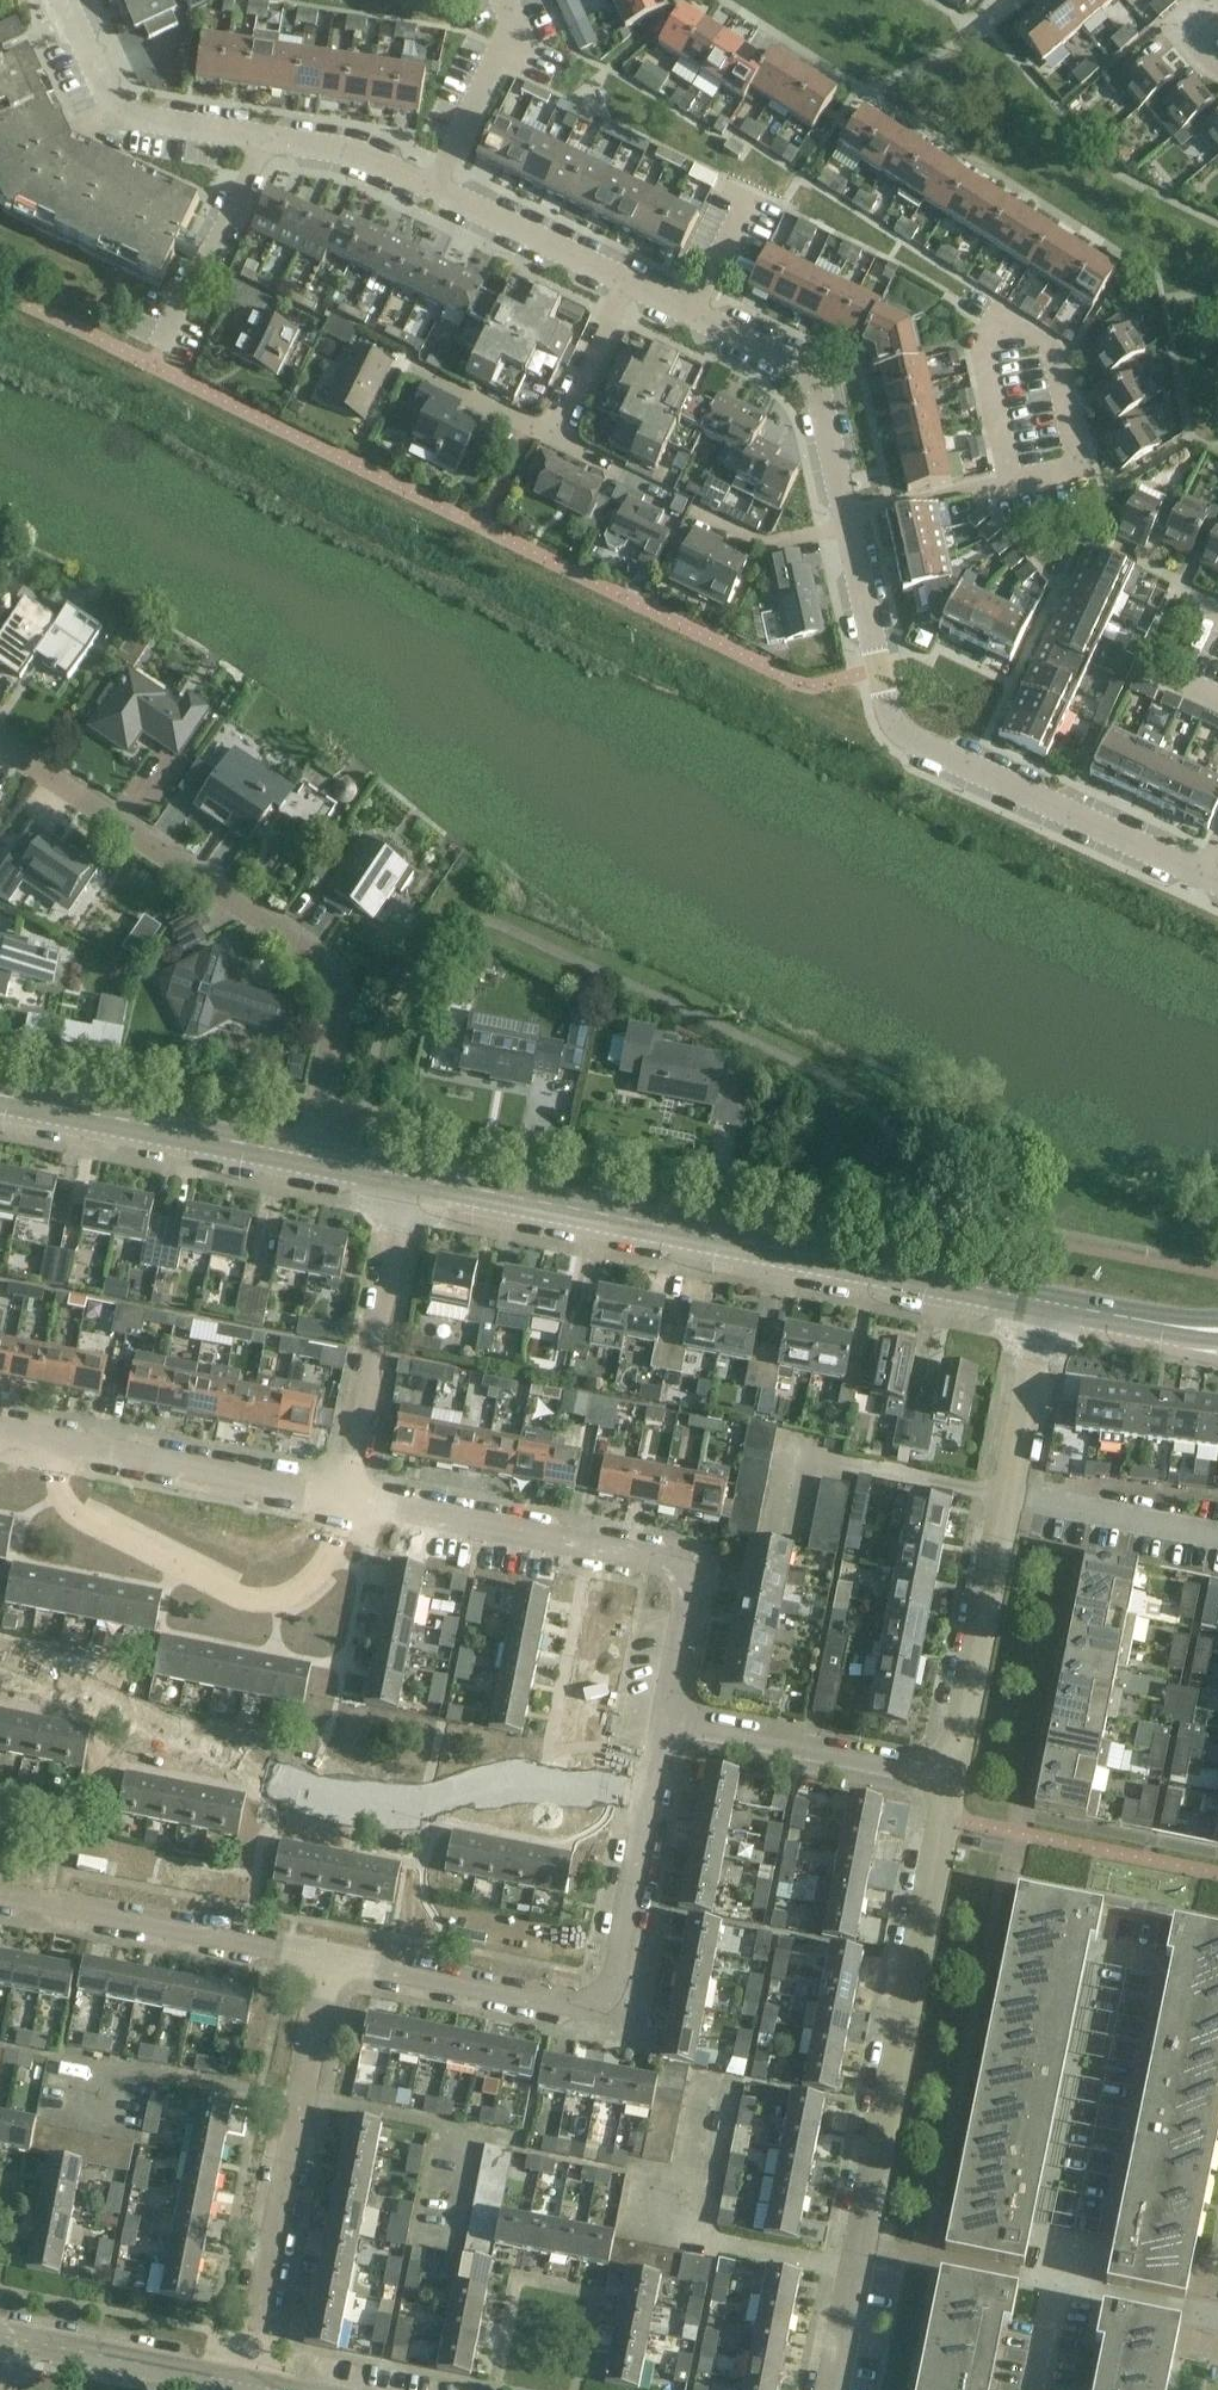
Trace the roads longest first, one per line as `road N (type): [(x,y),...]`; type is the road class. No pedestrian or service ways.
road 1 (residential): [(1217,884),(905,734),(888,708),(808,379),(692,313)]
road 2 (residential): [(0,1660),(317,1796),(427,1813),(509,1771),(652,1797)]
road 3 (secondary): [(1043,1301),(405,1176)]
road 4 (residential): [(831,2389),(951,1776)]
road 5 (residential): [(0,746),(333,970),(340,990),(311,1156)]
road 6 (residential): [(665,1720),(689,1594),(681,1570),(347,1499)]
road 7 (residential): [(951,1776),(1043,1301)]
road 8 (residential): [(347,1499),(335,1567),(294,1607),(267,1617),(53,1514),(39,1487),(46,1439)]
road 9 (residential): [(251,2385),(335,1963)]
road 10 (residential): [(335,1963),(0,1898)]
road 11 (residential): [(347,1499),(405,1176)]
road 12 (secondary): [(311,1156),(0,1096)]
road 13 (residential): [(347,1499),(46,1439)]
road 14 (residential): [(951,1776),(665,1720)]
road 15 (residential): [(612,2017),(335,1963)]
road 16 (residential): [(267,145),(167,132),(122,116),(60,0)]
road 17 (tertiary): [(251,2385),(0,2334)]
road 18 (residential): [(162,345),(267,145)]
road 19 (residential): [(612,2017),(652,1797)]
road 20 (residential): [(626,284),(434,193)]
road 21 (secondary): [(1217,1331),(1043,1301)]
road 22 (residential): [(434,193),(343,156),(267,145)]
road 23 (residential): [(554,436),(626,284)]
road 24 (residential): [(692,313),(749,201),(718,185)]
road 25 (residential): [(554,436),(416,367)]

